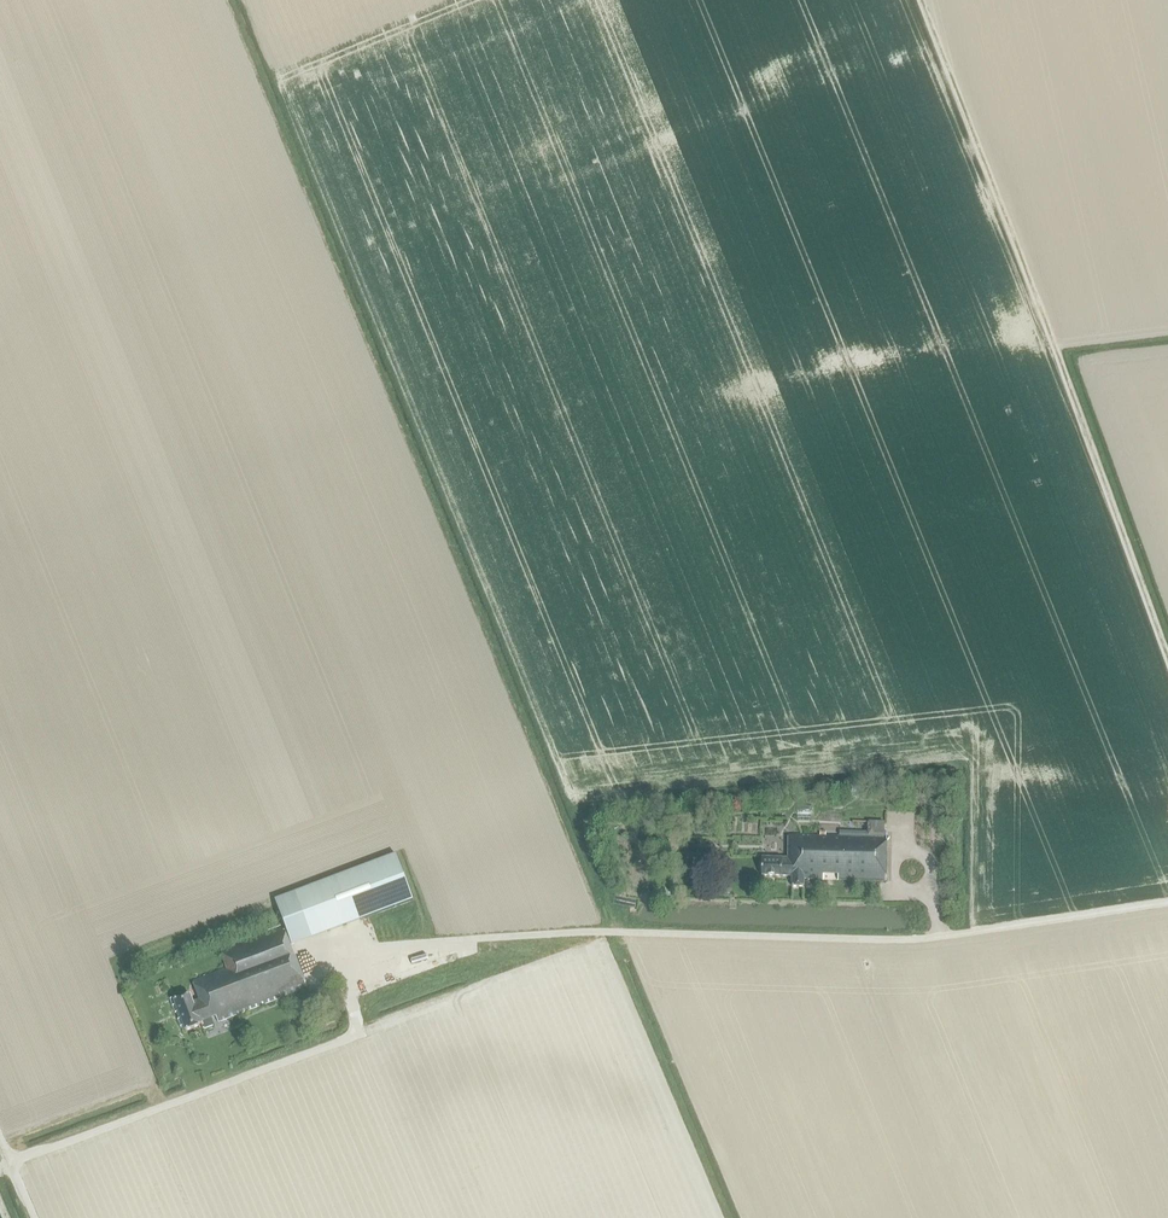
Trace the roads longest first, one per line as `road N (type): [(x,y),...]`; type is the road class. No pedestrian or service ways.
road 1 (unclassified): [(1167,900),(918,939),(575,932),(476,938)]

